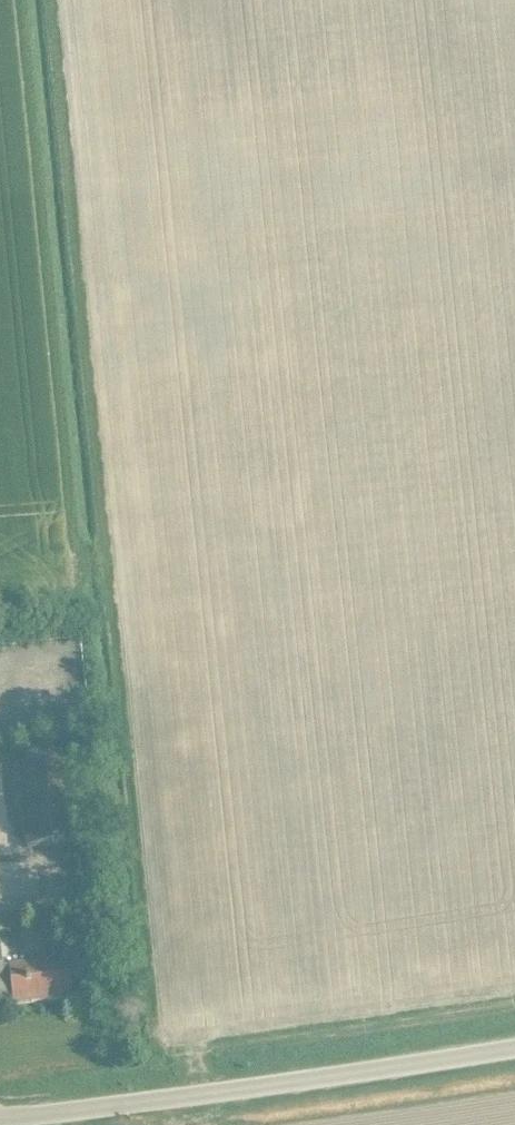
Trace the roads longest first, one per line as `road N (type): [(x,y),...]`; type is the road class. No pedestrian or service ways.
road 1 (unclassified): [(0,1108),(361,1071),(514,1042)]

